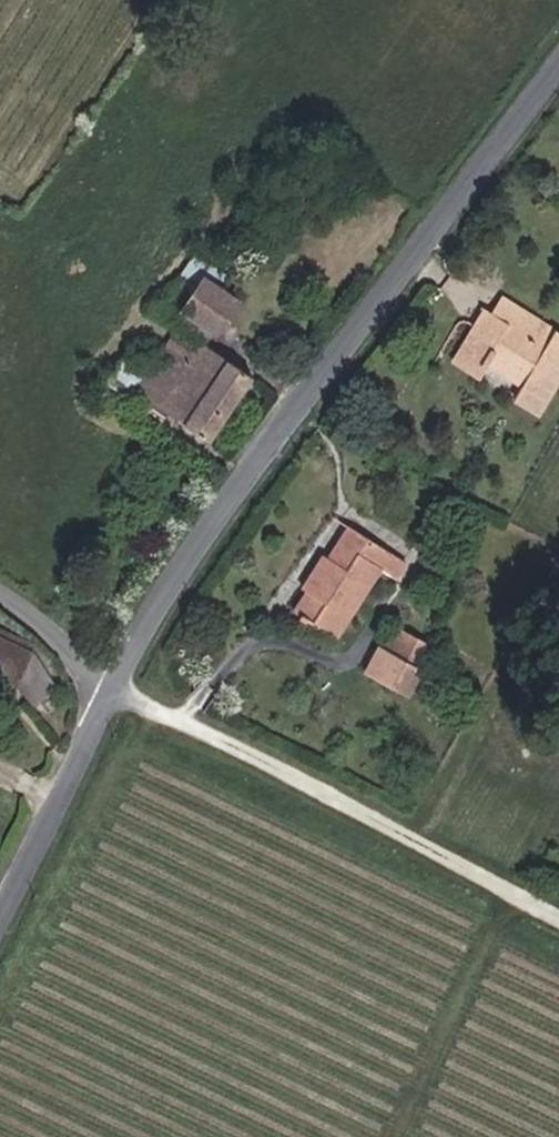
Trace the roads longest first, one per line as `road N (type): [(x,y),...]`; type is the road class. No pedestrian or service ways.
road 1 (unclassified): [(558,80),(183,563),(114,688)]
road 2 (unclassified): [(114,688),(558,919)]
road 3 (unclassified): [(114,688),(0,915)]
road 4 (unclassified): [(0,583),(58,623),(114,688)]

